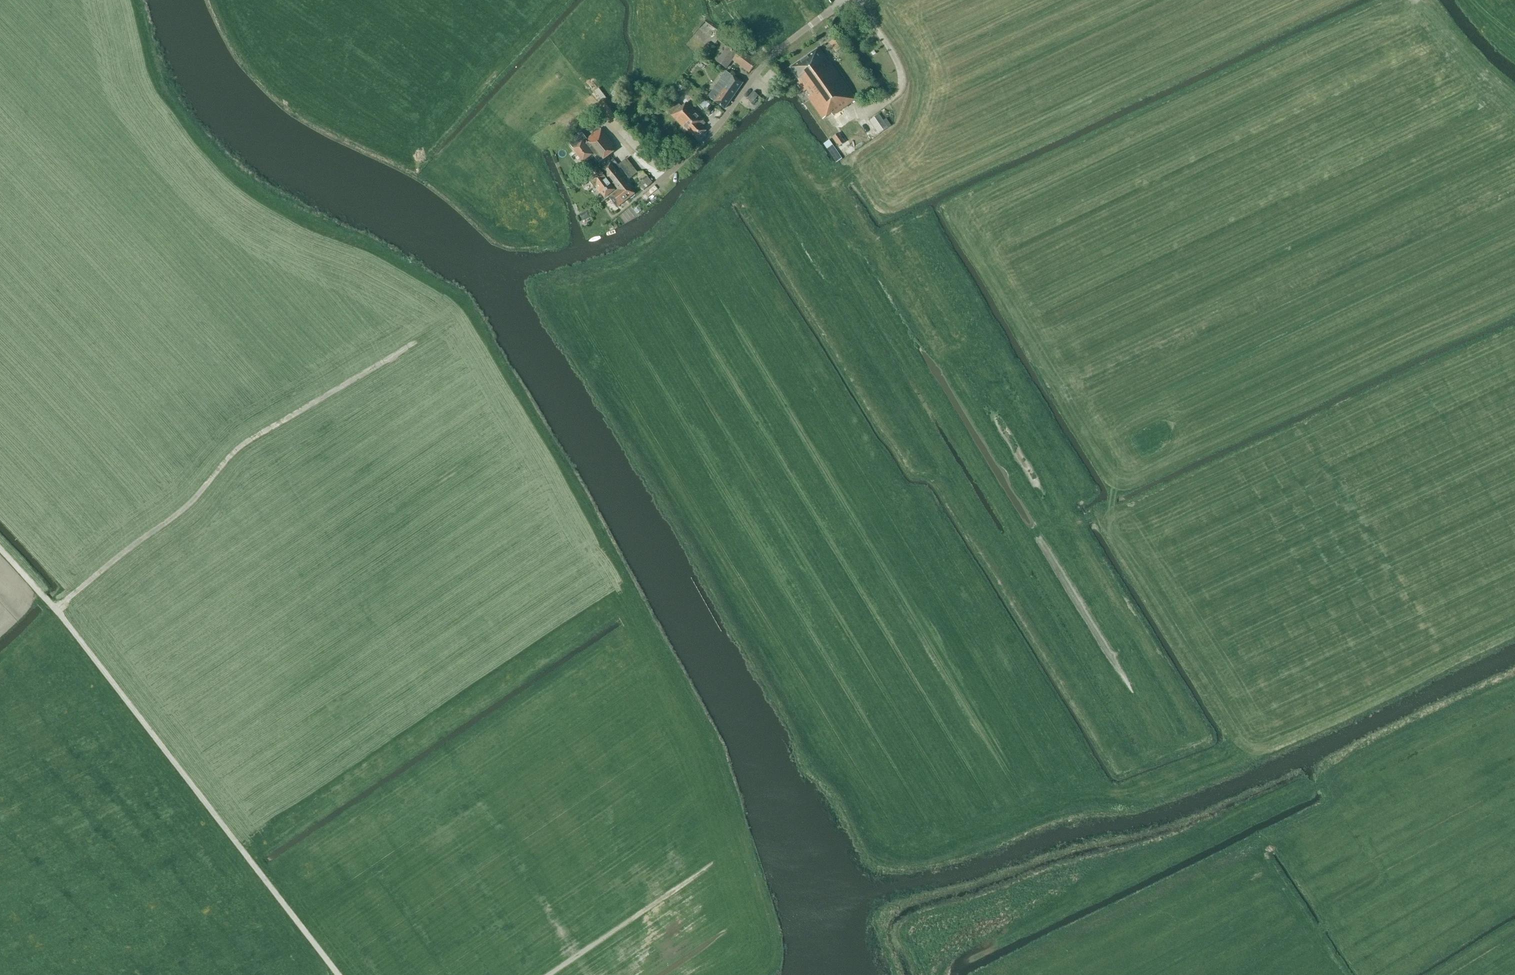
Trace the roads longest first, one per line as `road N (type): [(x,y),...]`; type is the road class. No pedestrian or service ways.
road 1 (track): [(0,552),(55,611),(338,974)]
road 2 (track): [(55,611),(191,503),(246,442),(415,342)]
road 3 (unclassified): [(832,10),(770,58),(704,142),(655,184)]

